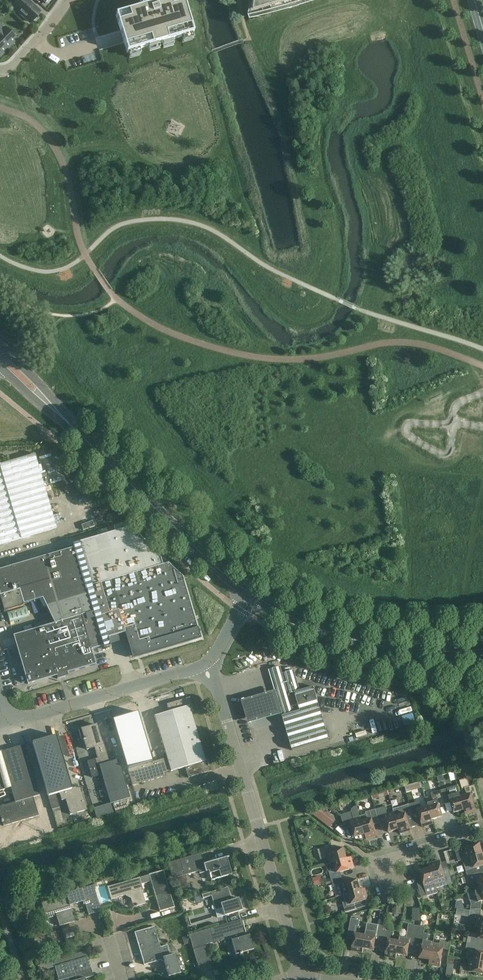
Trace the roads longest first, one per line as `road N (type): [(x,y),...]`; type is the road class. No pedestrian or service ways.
road 1 (tertiary): [(482,649),(415,650),(336,635),(250,595)]
road 2 (tertiary): [(250,595),(87,441)]
road 3 (unclassified): [(209,663),(8,725)]
road 4 (residential): [(302,976),(246,788)]
road 5 (unclassified): [(246,788),(209,663)]
road 6 (tertiary): [(87,441),(0,345)]
road 7 (residential): [(393,884),(385,859),(482,830)]

